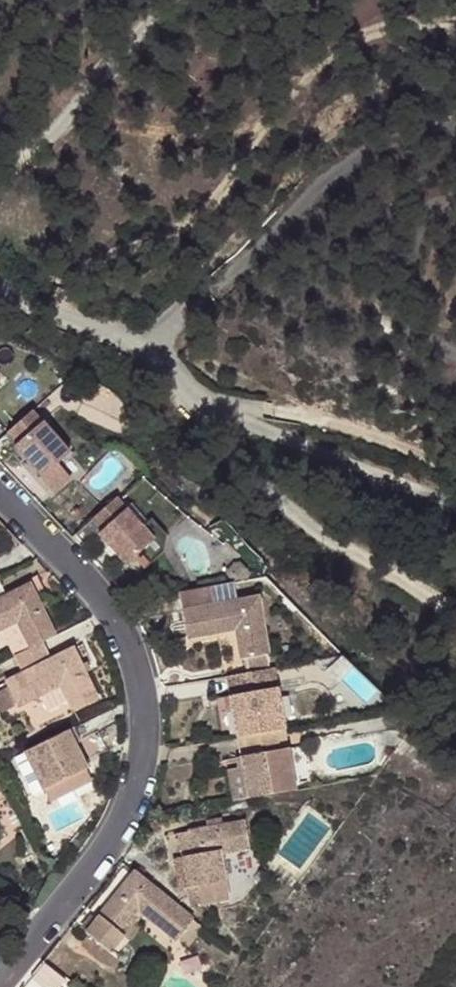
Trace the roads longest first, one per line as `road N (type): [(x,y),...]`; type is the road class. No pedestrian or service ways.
road 1 (residential): [(0,976),(96,864),(128,796),(139,740),(134,678),(113,616),(0,495)]
road 2 (residential): [(174,378),(268,498),(316,536),(396,574),(455,619)]
road 3 (residential): [(174,378),(238,419),(455,502)]
road 4 (residential): [(0,282),(174,378)]

